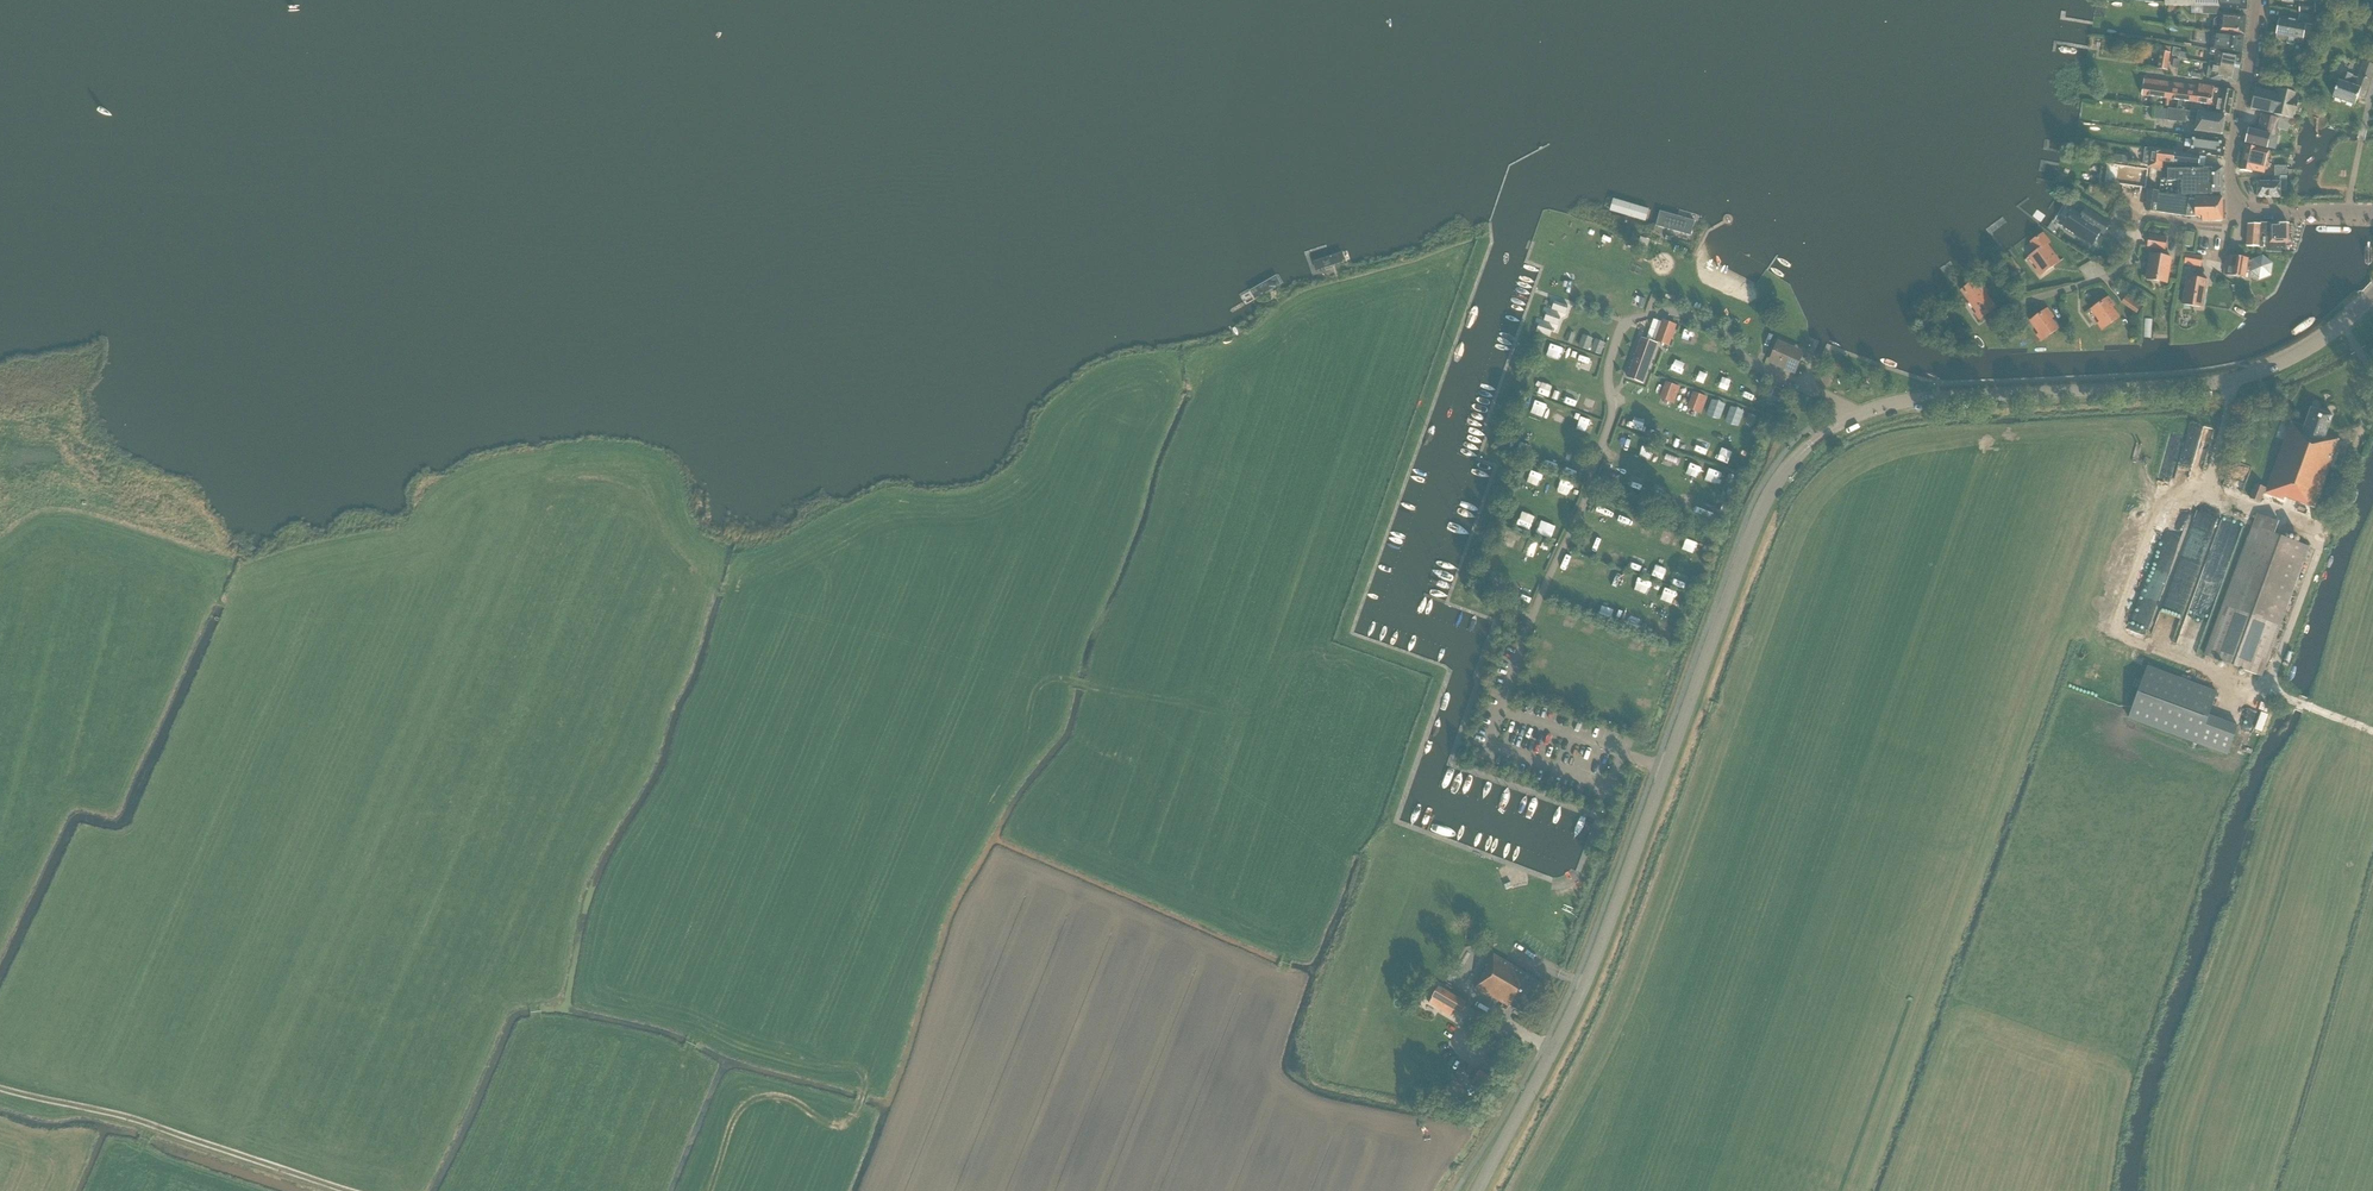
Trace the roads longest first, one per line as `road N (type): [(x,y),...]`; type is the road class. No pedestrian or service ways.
road 1 (tertiary): [(1478,1190),(1594,972),(1761,510),(1793,462),(1821,435),(1906,401),(2234,379),(2314,343),(2372,294)]
road 2 (track): [(351,1190),(123,1116),(0,1088)]
road 3 (residential): [(2240,199),(2228,231),(2153,215),(2141,224),(2127,265),(2000,308)]
road 4 (tertiary): [(2240,199),(2232,158),(2259,0)]
road 5 (tertiary): [(2372,213),(2264,212),(2240,199)]
road 6 (track): [(1611,394),(1728,435)]
road 7 (track): [(1549,573),(1662,615)]

